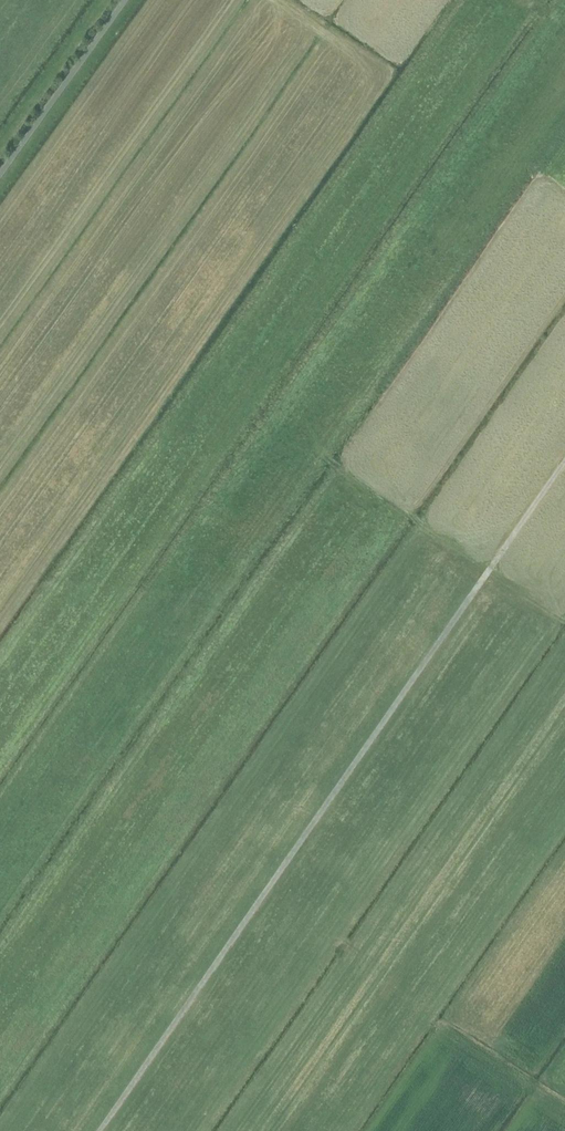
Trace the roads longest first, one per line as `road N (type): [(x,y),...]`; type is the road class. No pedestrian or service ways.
road 1 (track): [(564,461),(100,1130)]

